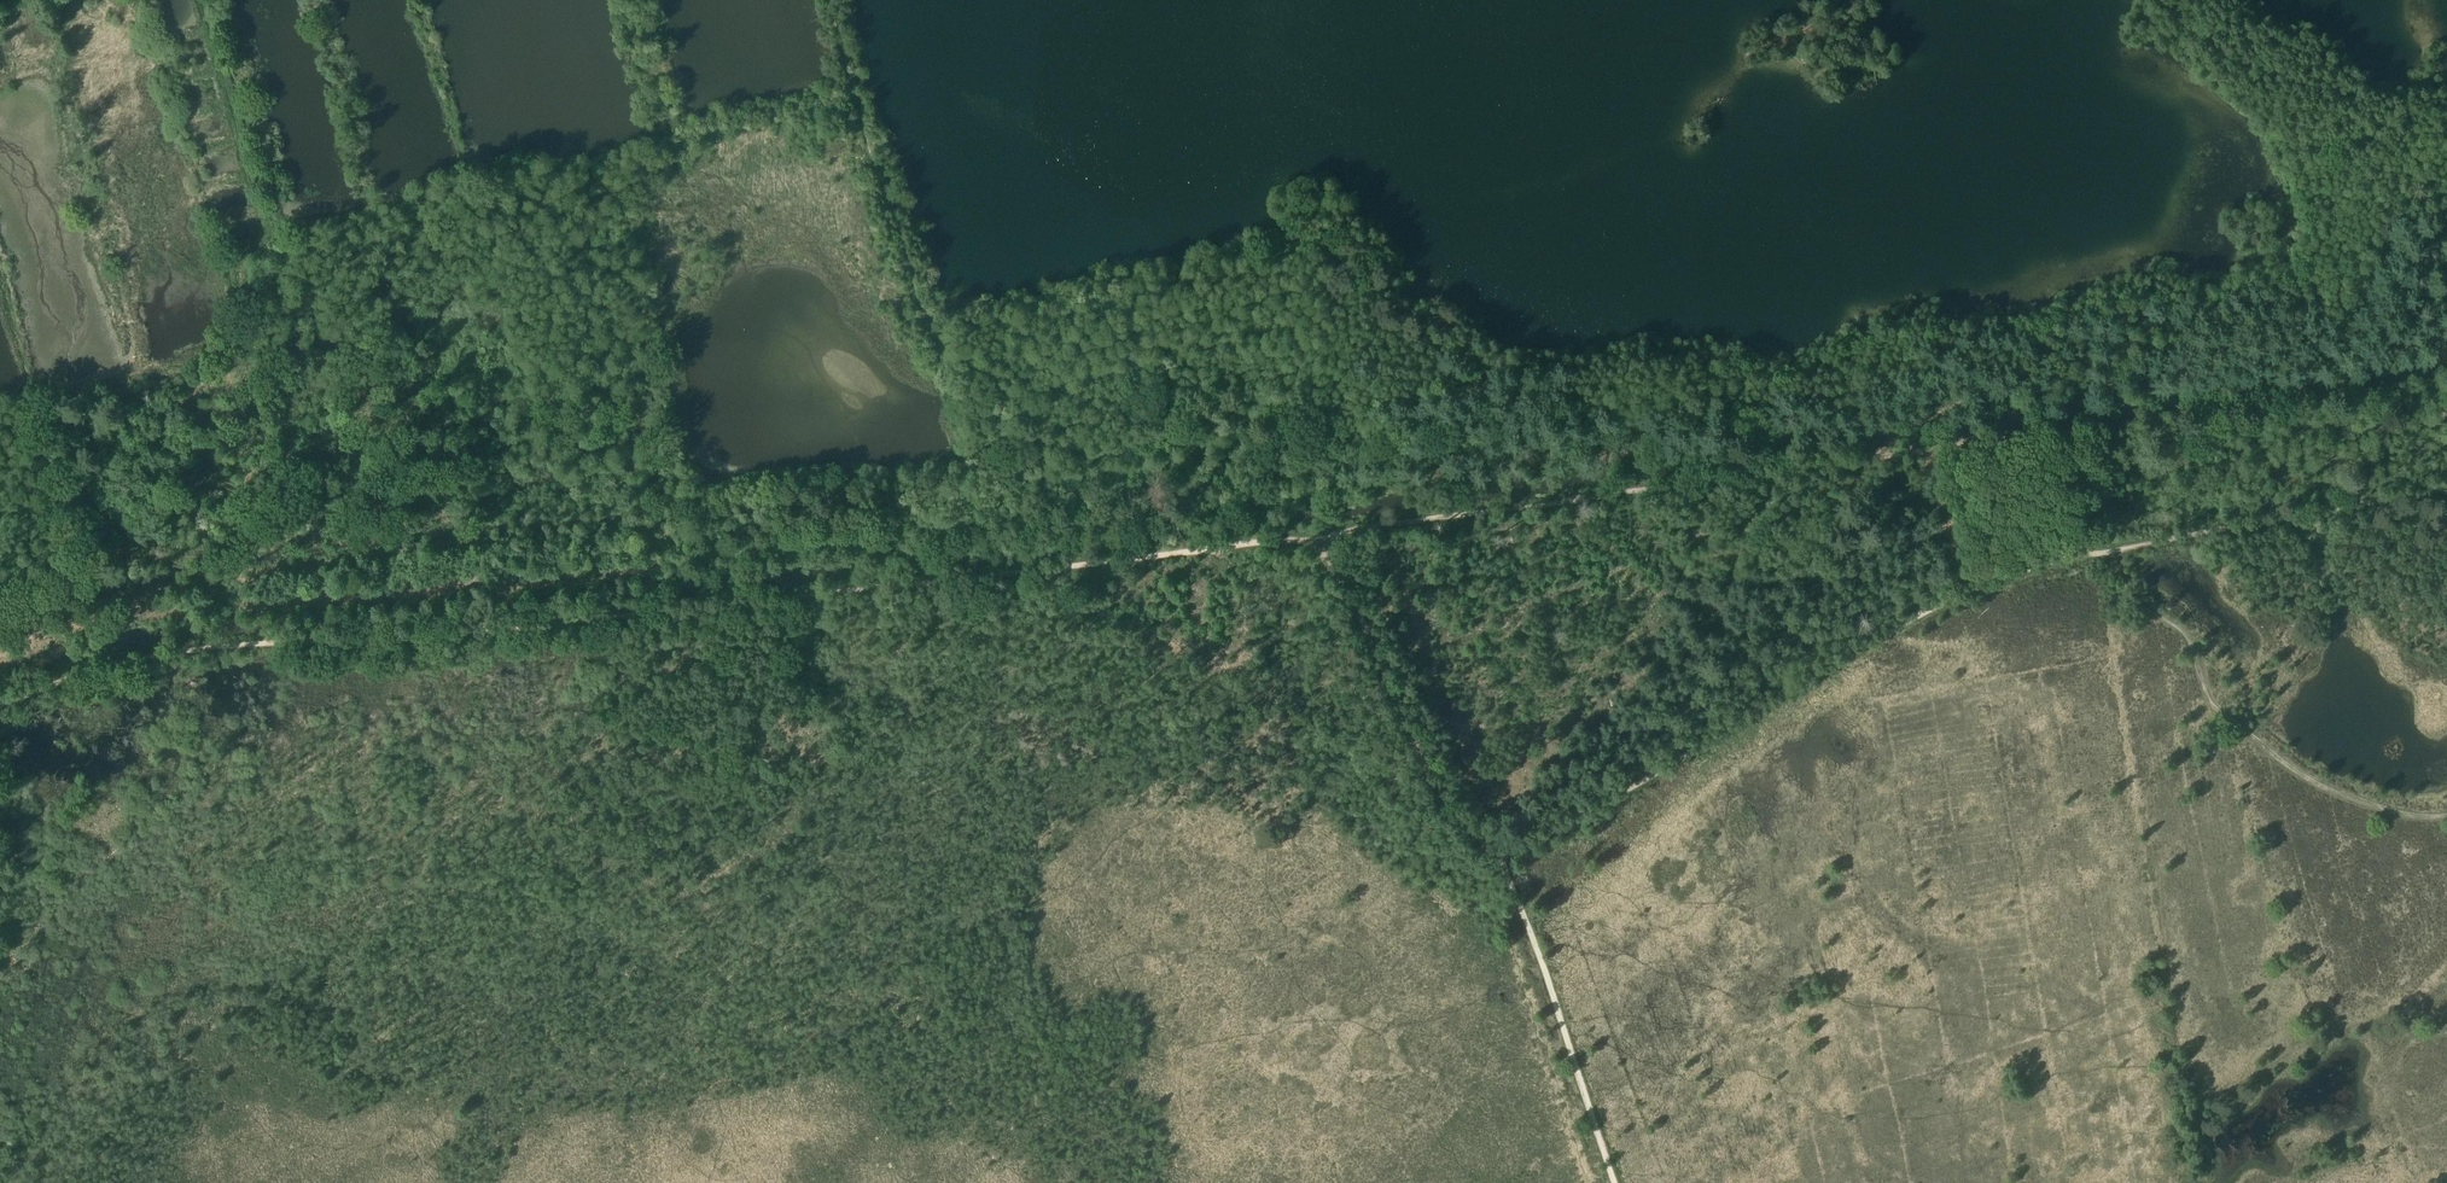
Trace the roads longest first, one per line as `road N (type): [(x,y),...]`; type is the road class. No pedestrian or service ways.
road 1 (track): [(0,704),(122,660),(224,647),(491,627),(1316,540)]
road 2 (track): [(1316,540),(2391,393),(2446,375)]
road 3 (track): [(2115,551),(2014,572),(1953,596),(1538,837),(1495,850)]
road 4 (track): [(1495,850),(1463,822),(1316,540)]
road 5 (track): [(1613,1182),(1495,850)]
road 6 (track): [(2115,551),(2446,488)]

